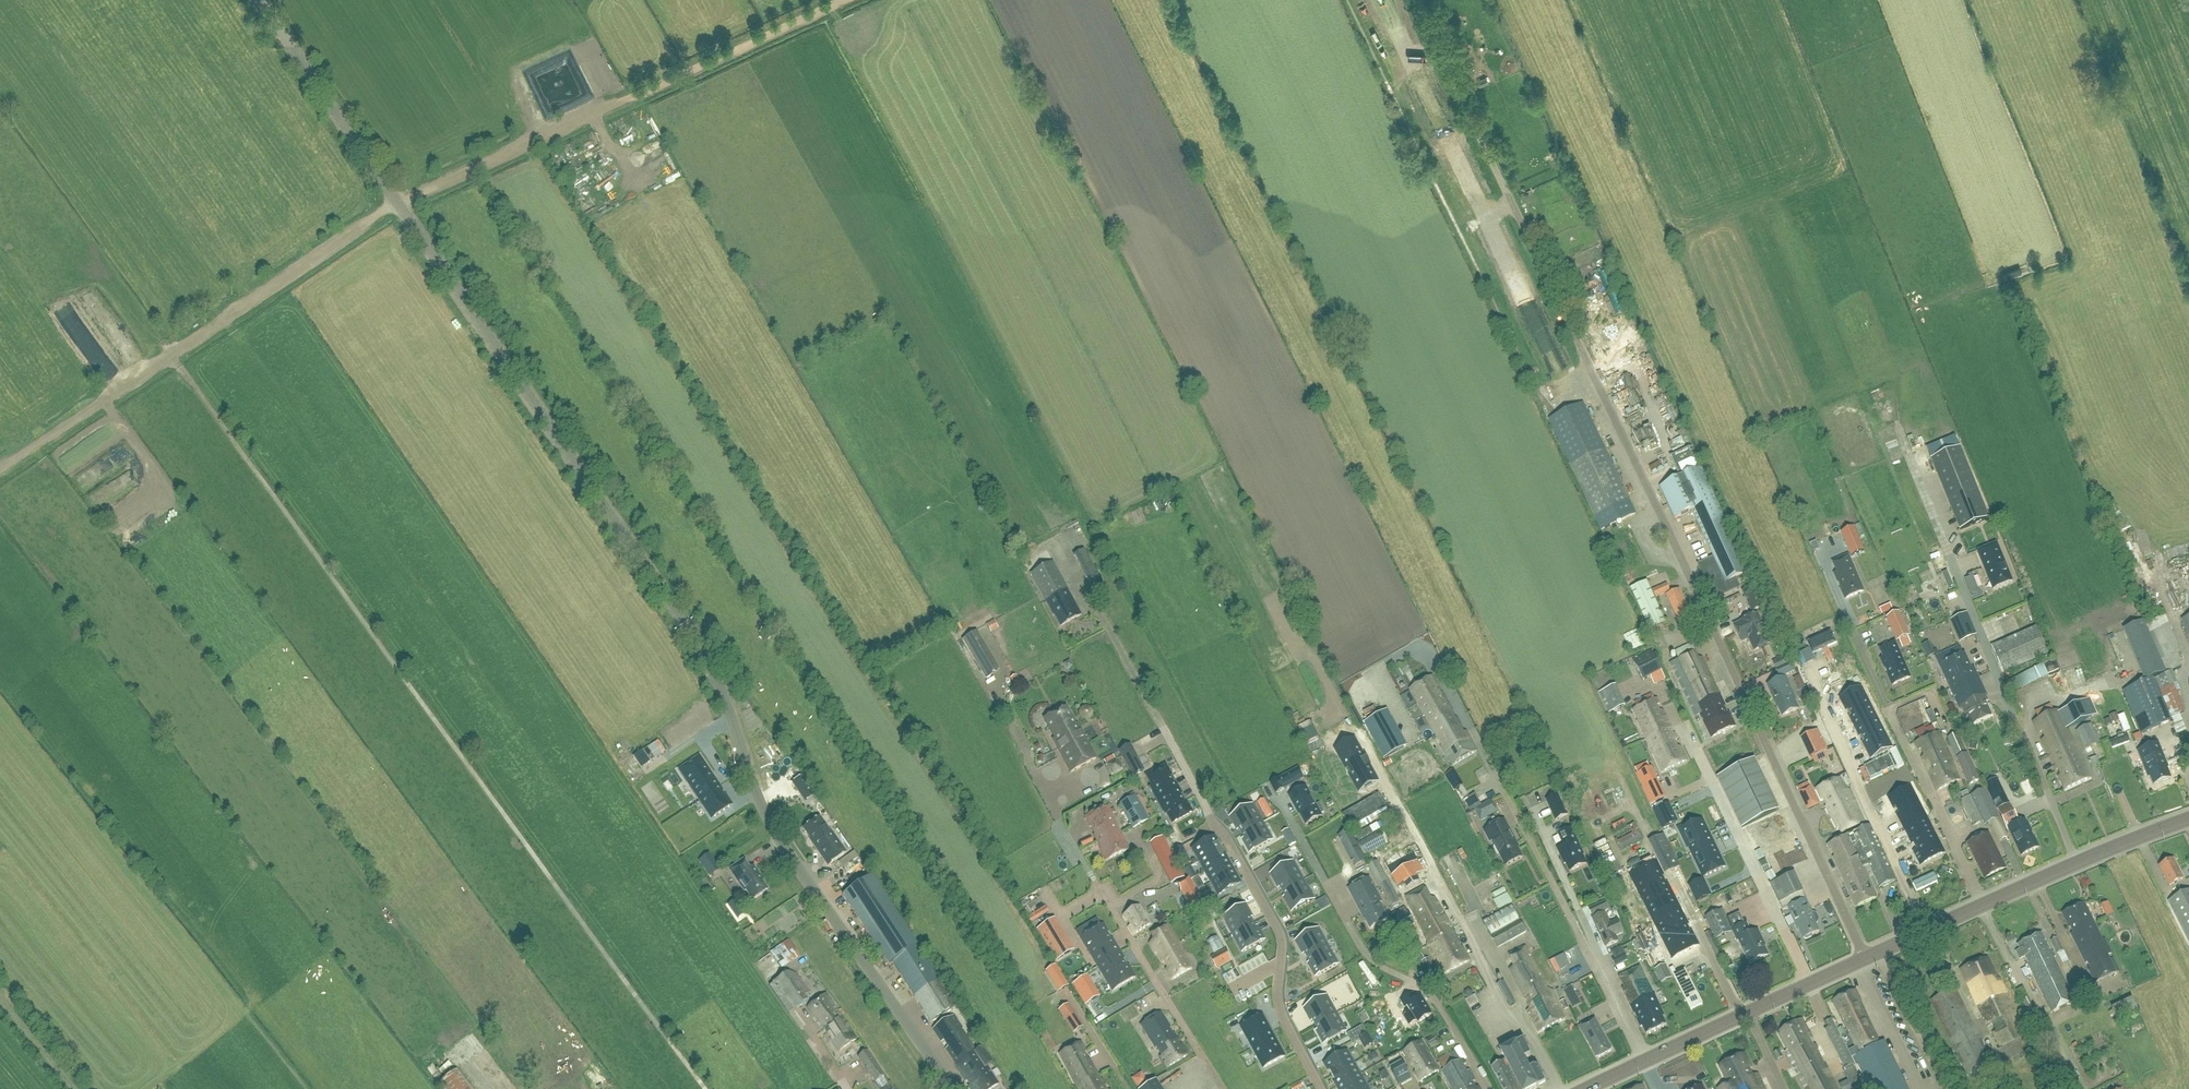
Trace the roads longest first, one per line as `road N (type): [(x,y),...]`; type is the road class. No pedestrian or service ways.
road 1 (tertiary): [(953,1088),(784,844),(704,651),(262,0)]
road 2 (unclassified): [(1864,961),(1418,0)]
road 3 (track): [(0,474),(397,203),(839,0)]
road 4 (tertiary): [(1864,961),(2188,820)]
road 5 (tertiary): [(1592,1088),(1748,1015)]
road 6 (tertiary): [(1748,1015),(1864,961)]

